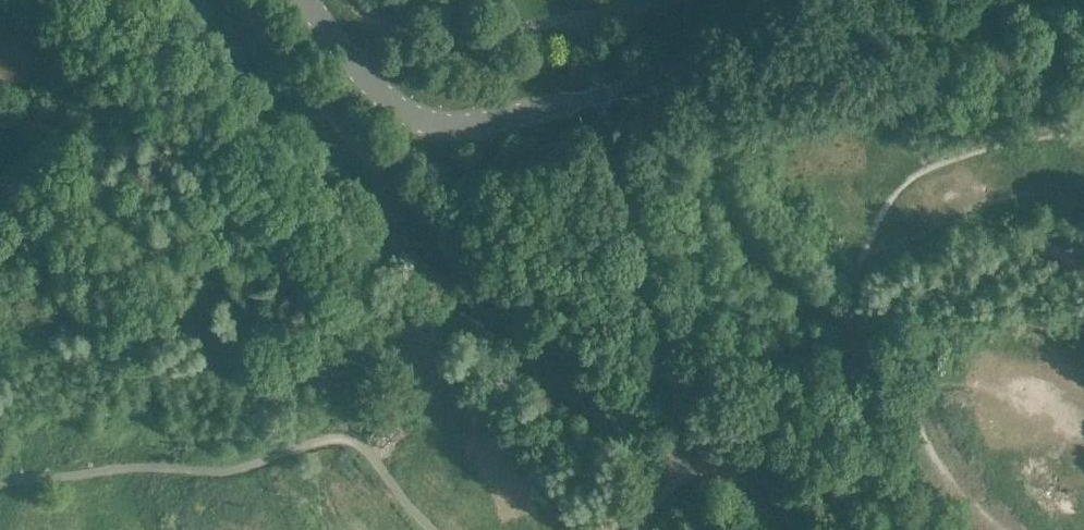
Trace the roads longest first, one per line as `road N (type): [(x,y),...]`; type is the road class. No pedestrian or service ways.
road 1 (secondary): [(991,0),(450,127),(406,116),(379,96),(306,0)]
road 2 (track): [(691,473),(652,451),(464,259),(244,0)]

